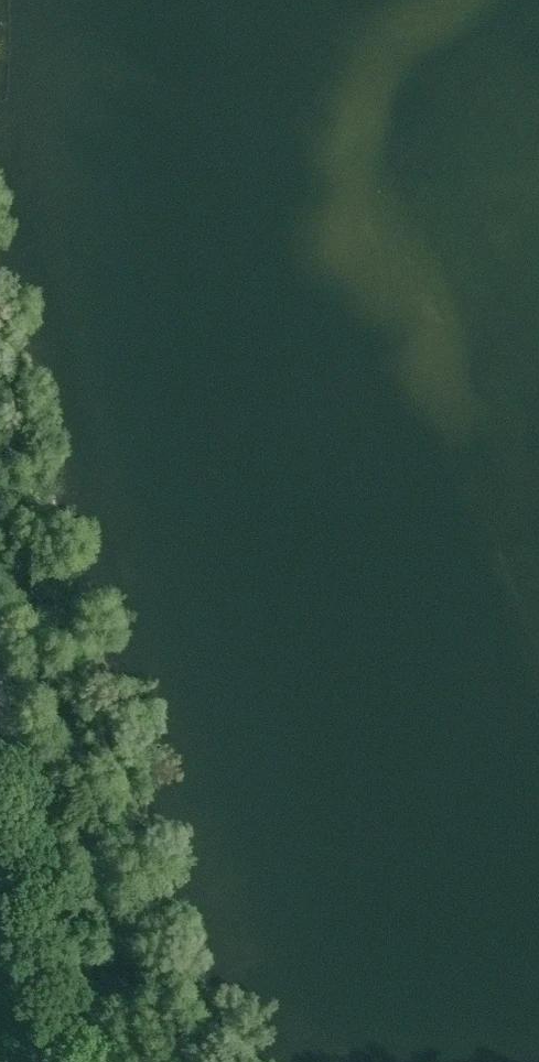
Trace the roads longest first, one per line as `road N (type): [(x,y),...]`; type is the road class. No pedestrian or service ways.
road 1 (unclassified): [(0,692),(101,1061)]

